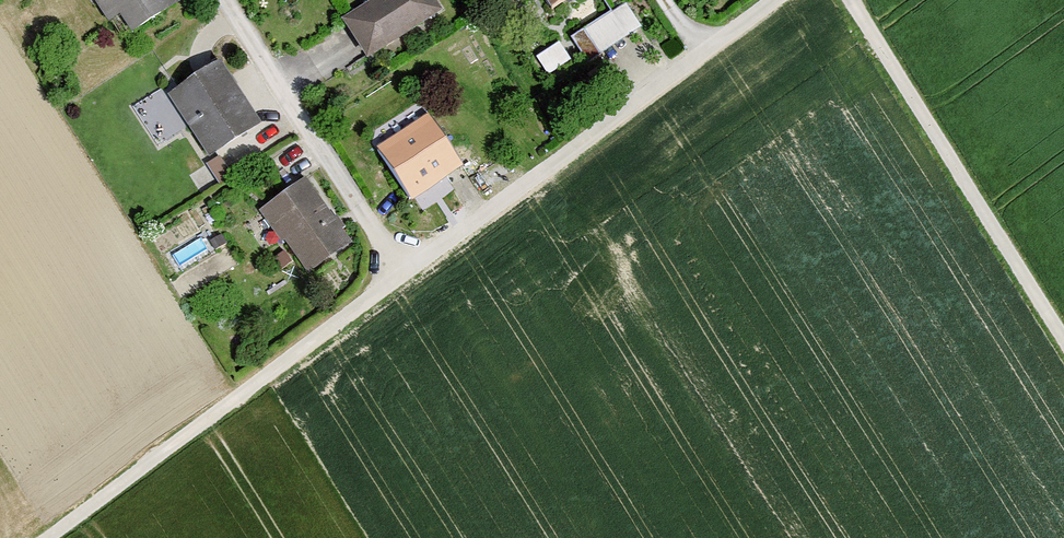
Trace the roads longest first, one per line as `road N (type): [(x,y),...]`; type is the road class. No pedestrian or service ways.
road 1 (residential): [(226,0),(403,272),(776,0)]
road 2 (track): [(46,537),(403,272)]
road 3 (track): [(1063,336),(853,0)]

